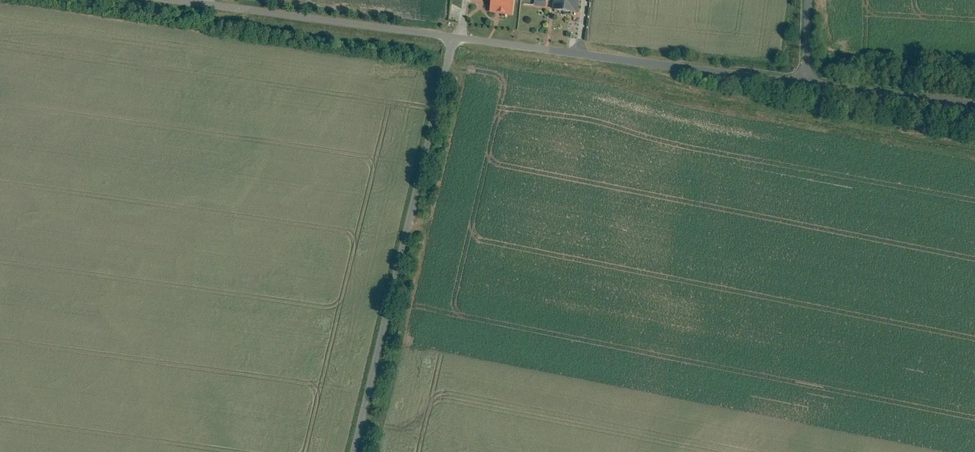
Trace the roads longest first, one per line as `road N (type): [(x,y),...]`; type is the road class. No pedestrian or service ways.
road 1 (residential): [(454,36),(354,451)]
road 2 (residential): [(454,36),(807,83)]
road 3 (residential): [(199,0),(454,36)]
road 4 (residential): [(807,83),(974,103)]

